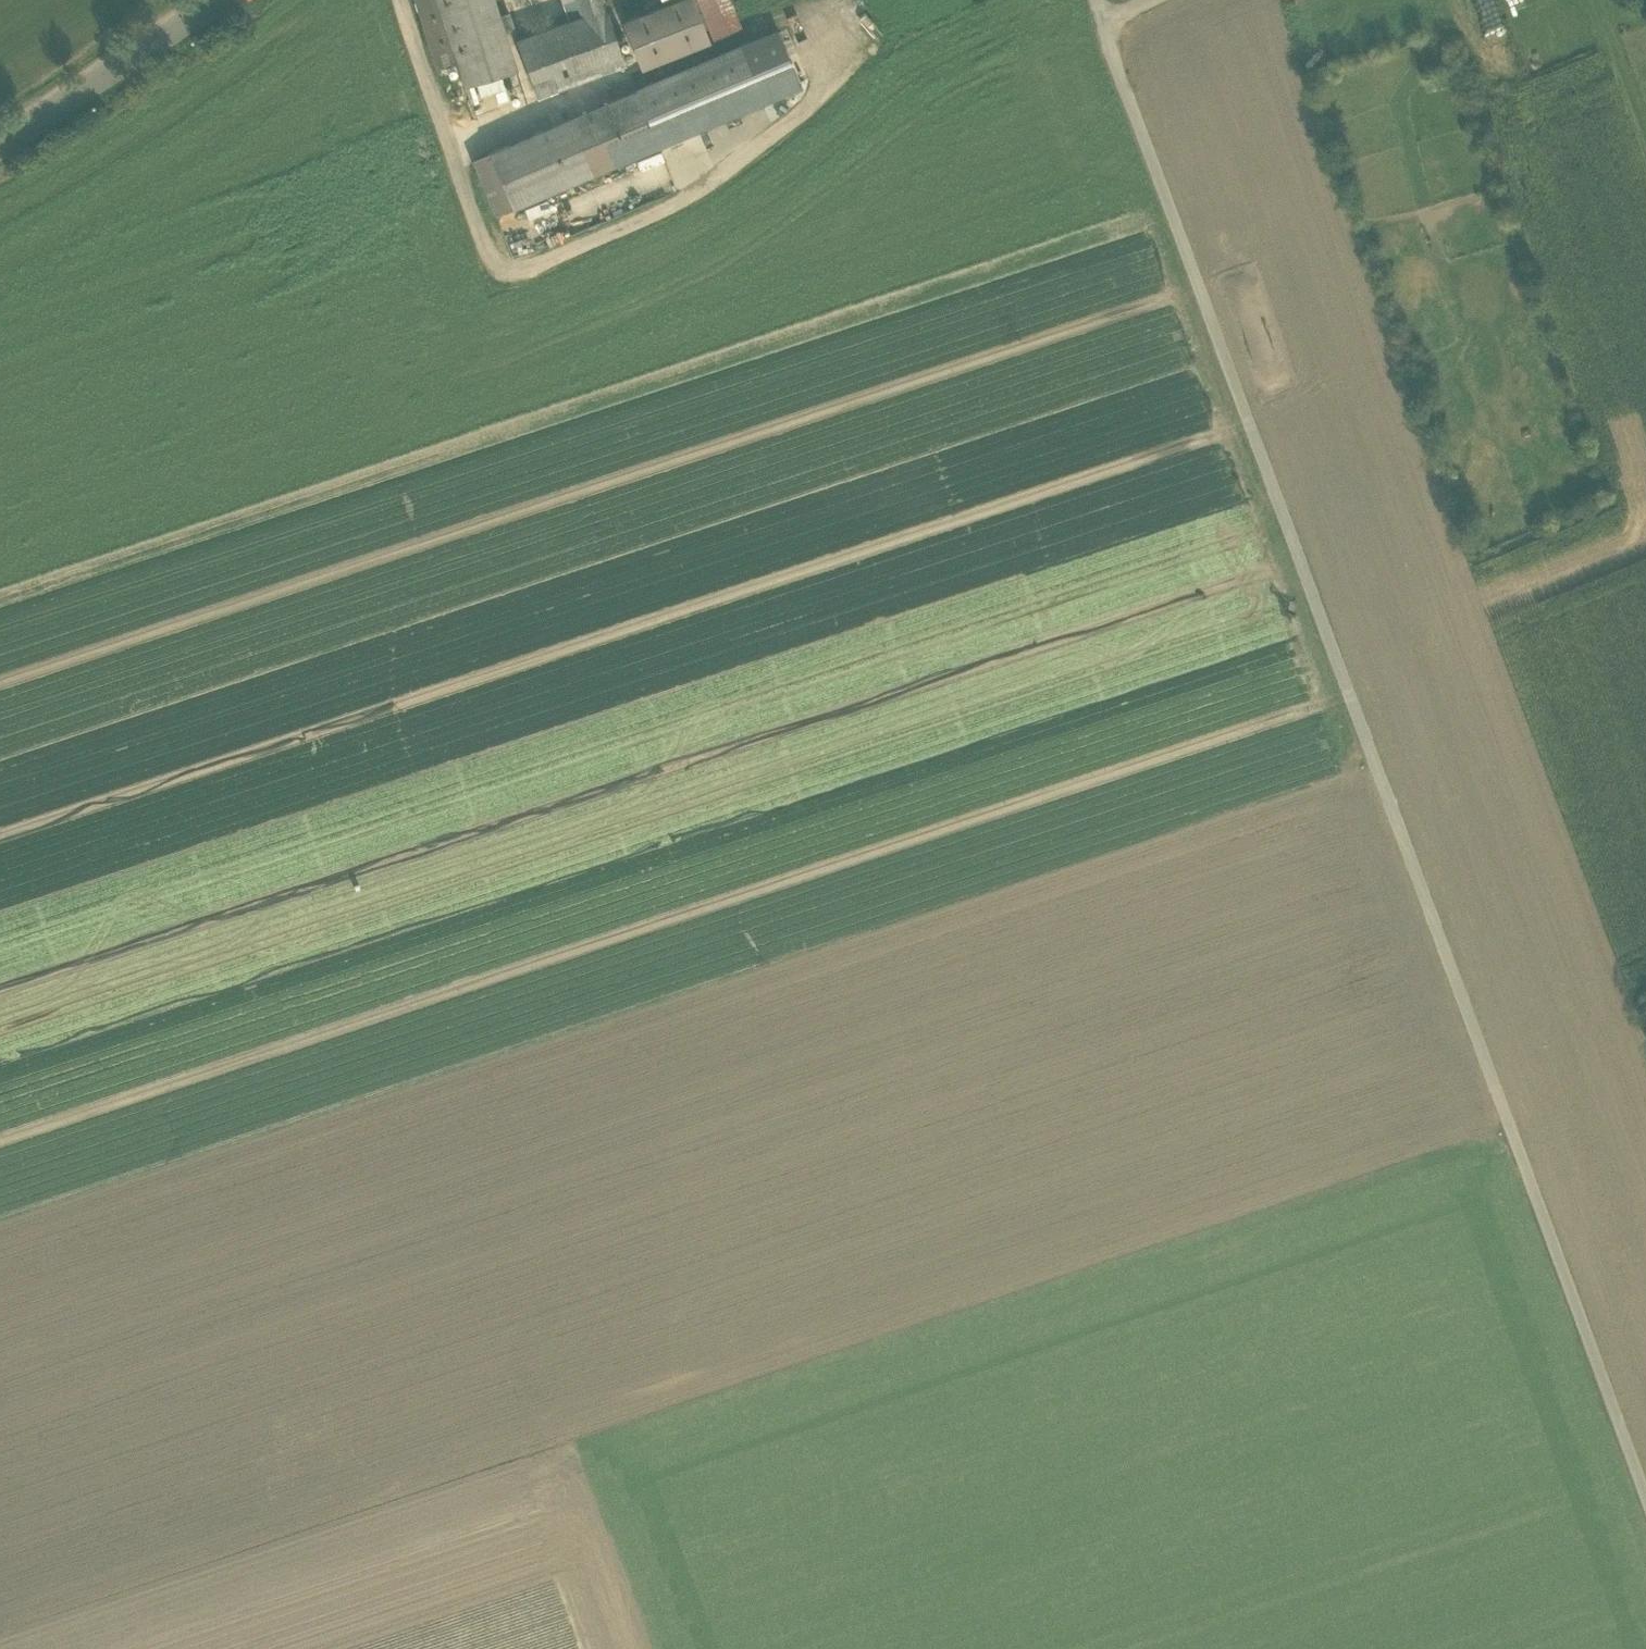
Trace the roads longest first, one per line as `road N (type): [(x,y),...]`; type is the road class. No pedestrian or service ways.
road 1 (unclassified): [(1645,1500),(1099,18)]
road 2 (residential): [(217,0),(0,141)]
road 3 (track): [(1645,143),(1593,0)]

